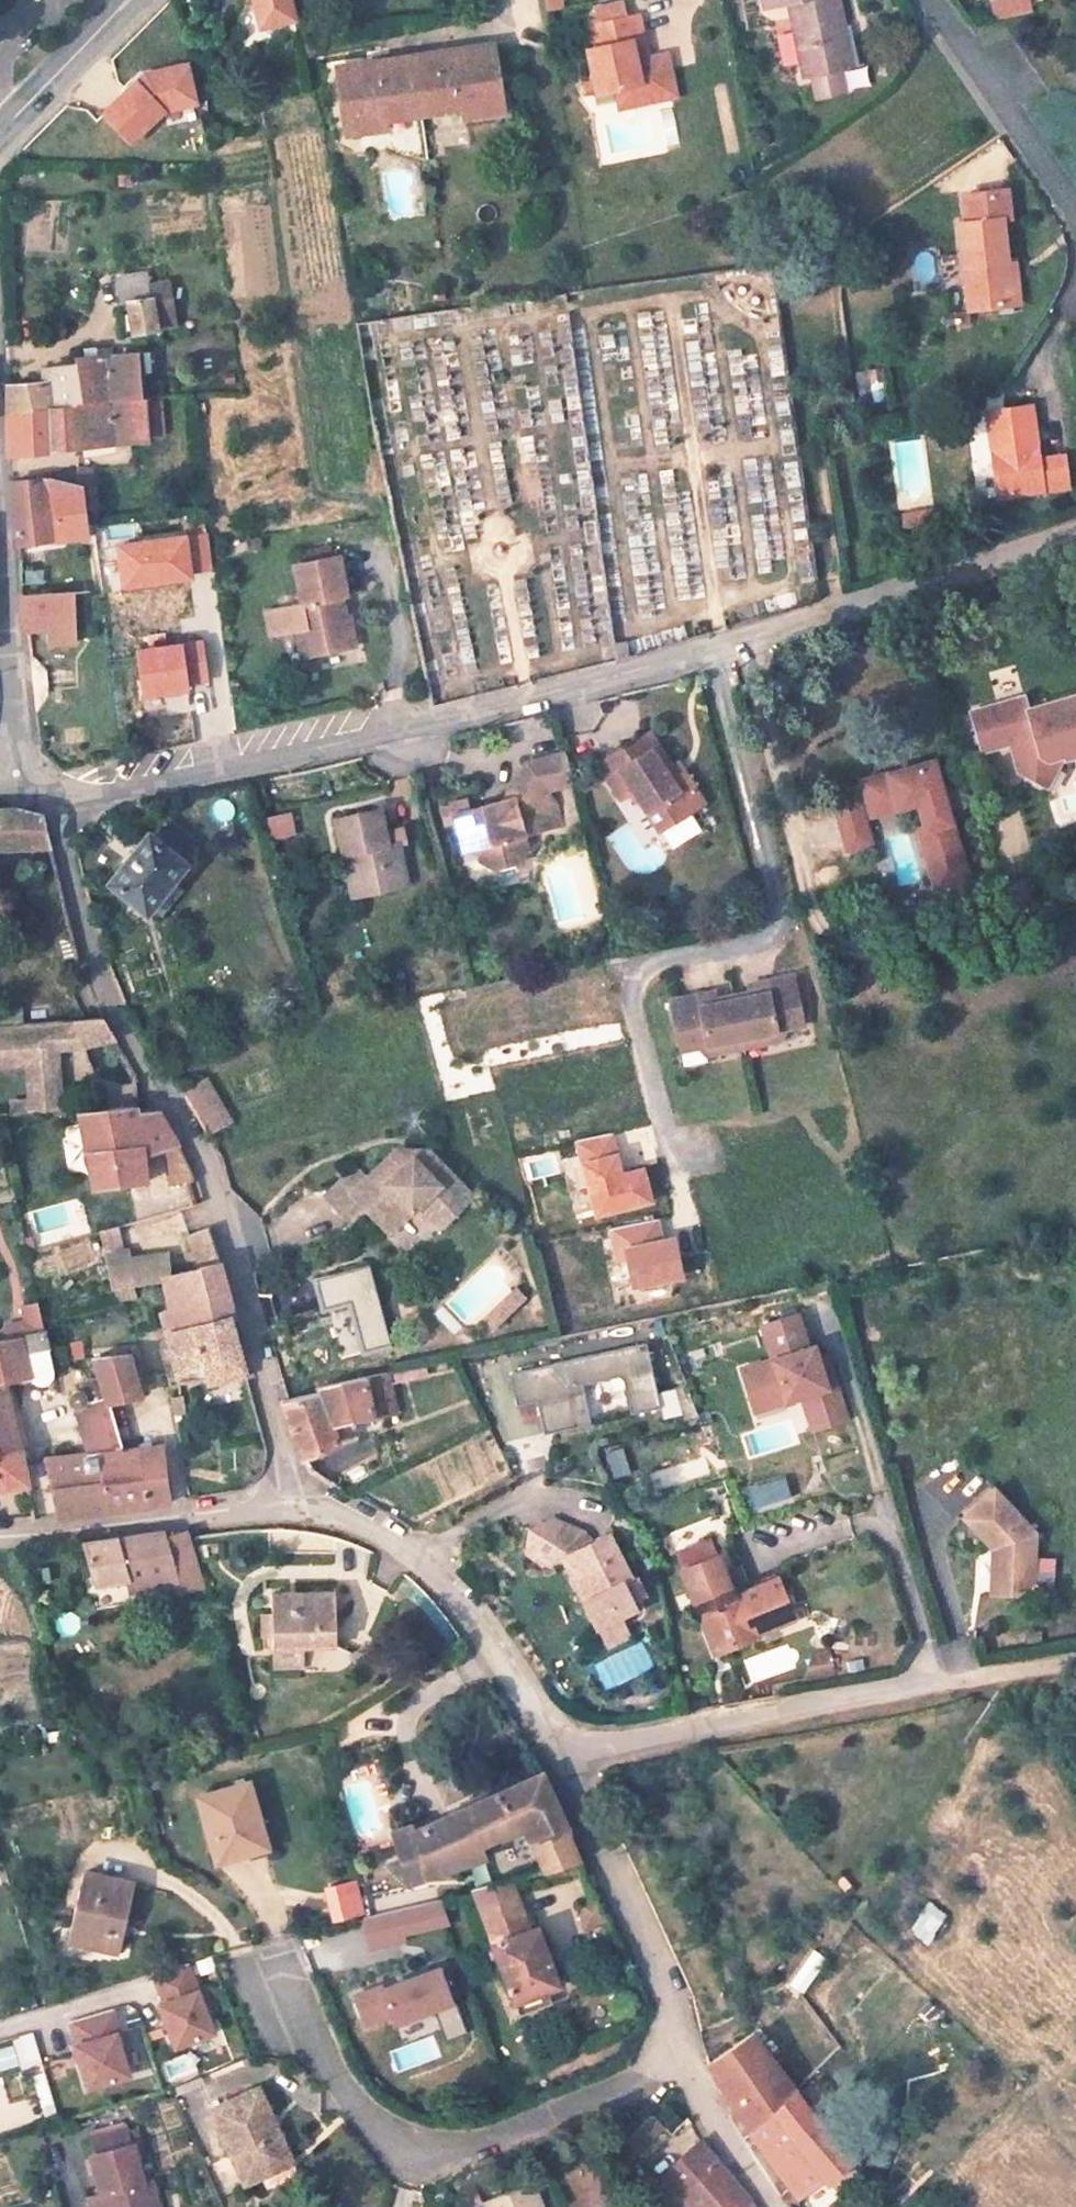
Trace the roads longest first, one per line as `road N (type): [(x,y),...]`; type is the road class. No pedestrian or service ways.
road 1 (residential): [(62,792),(93,795),(184,780),(710,649),(1075,533)]
road 2 (residential): [(62,792),(69,856),(115,998),(205,1151),(293,1506)]
road 3 (residential): [(676,2055),(643,2092),(445,2155),(393,2143),(265,1976)]
road 4 (residential): [(564,1754),(996,1676)]
road 5 (unclassified): [(293,1506),(364,1530),(428,1564),(564,1754)]
road 6 (unclassified): [(564,1754),(670,1998),(676,2055)]
road 7 (unclassified): [(0,1542),(293,1506)]
road 8 (residential): [(0,513),(16,787)]
road 9 (residential): [(1075,212),(932,0)]
road 10 (residential): [(676,2055),(767,2206)]
road 11 (secondary): [(8,124),(127,0)]

